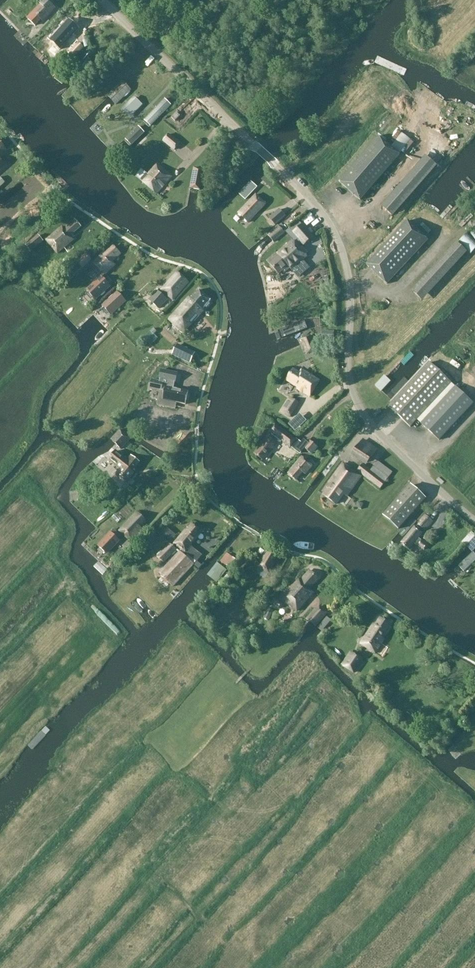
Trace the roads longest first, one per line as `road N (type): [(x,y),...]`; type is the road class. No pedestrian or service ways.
road 1 (unclassified): [(474,522),(372,427),(355,399),(349,274),(330,225),(101,0)]

